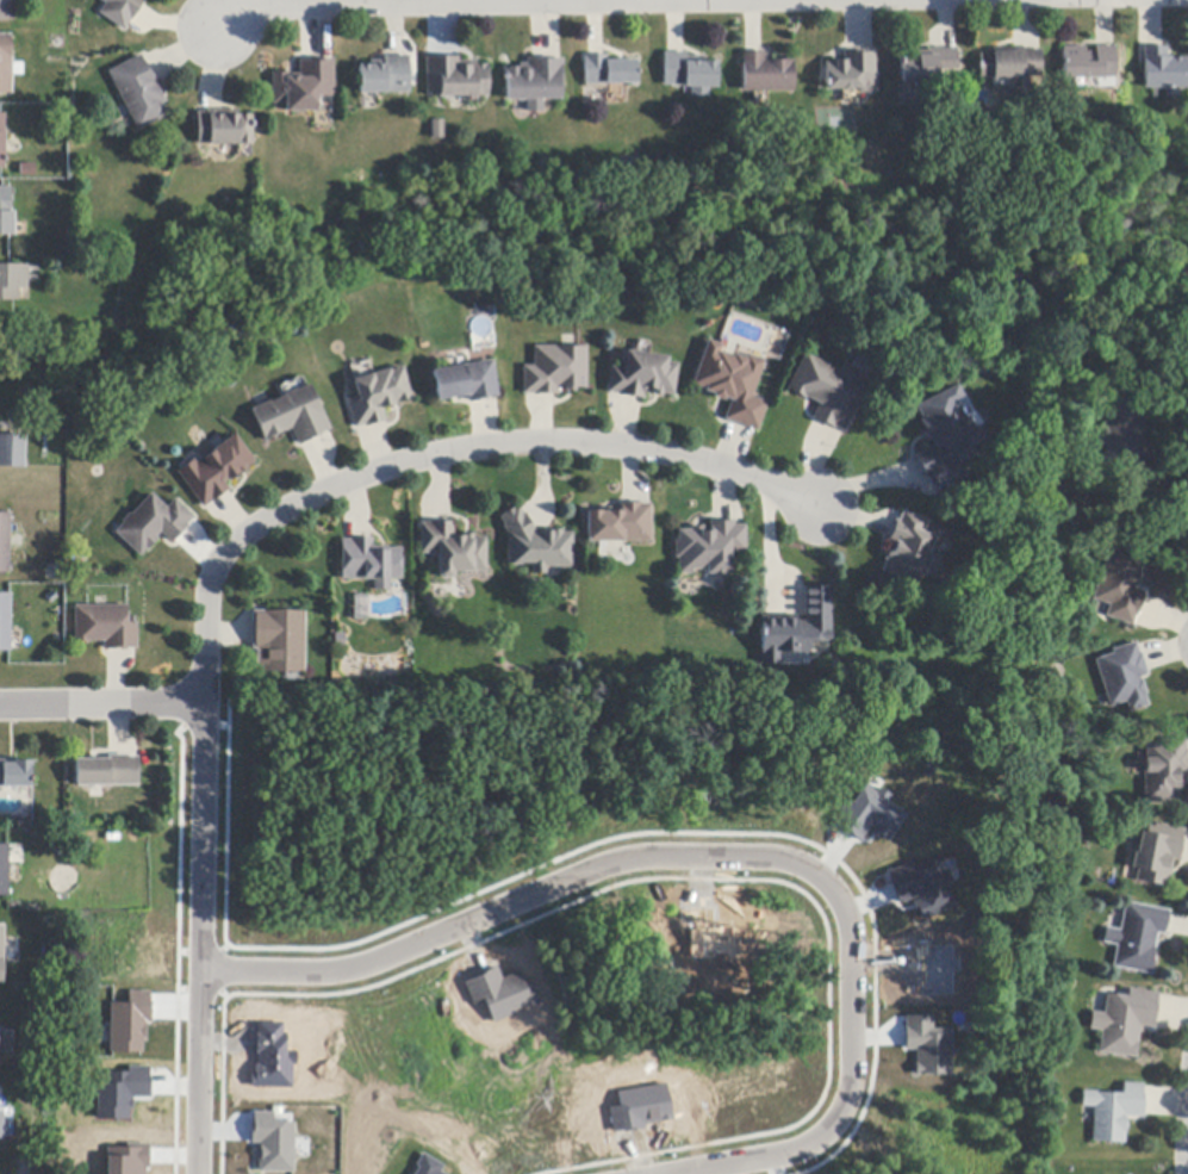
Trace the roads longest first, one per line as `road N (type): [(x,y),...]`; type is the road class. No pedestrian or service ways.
road 1 (residential): [(654,1173),(771,1155),(822,1137),(852,1101),(852,924),(821,872),(796,856),(751,837),(628,846),(517,883),(411,938),(189,939)]
road 2 (residential): [(194,703),(207,584),(243,533),(347,479),(440,452),(529,440),(716,464),(810,505)]
road 3 (residential): [(185,1173),(194,703)]
road 4 (residential): [(553,0),(244,5),(219,30)]
road 5 (residential): [(194,703),(0,708)]

